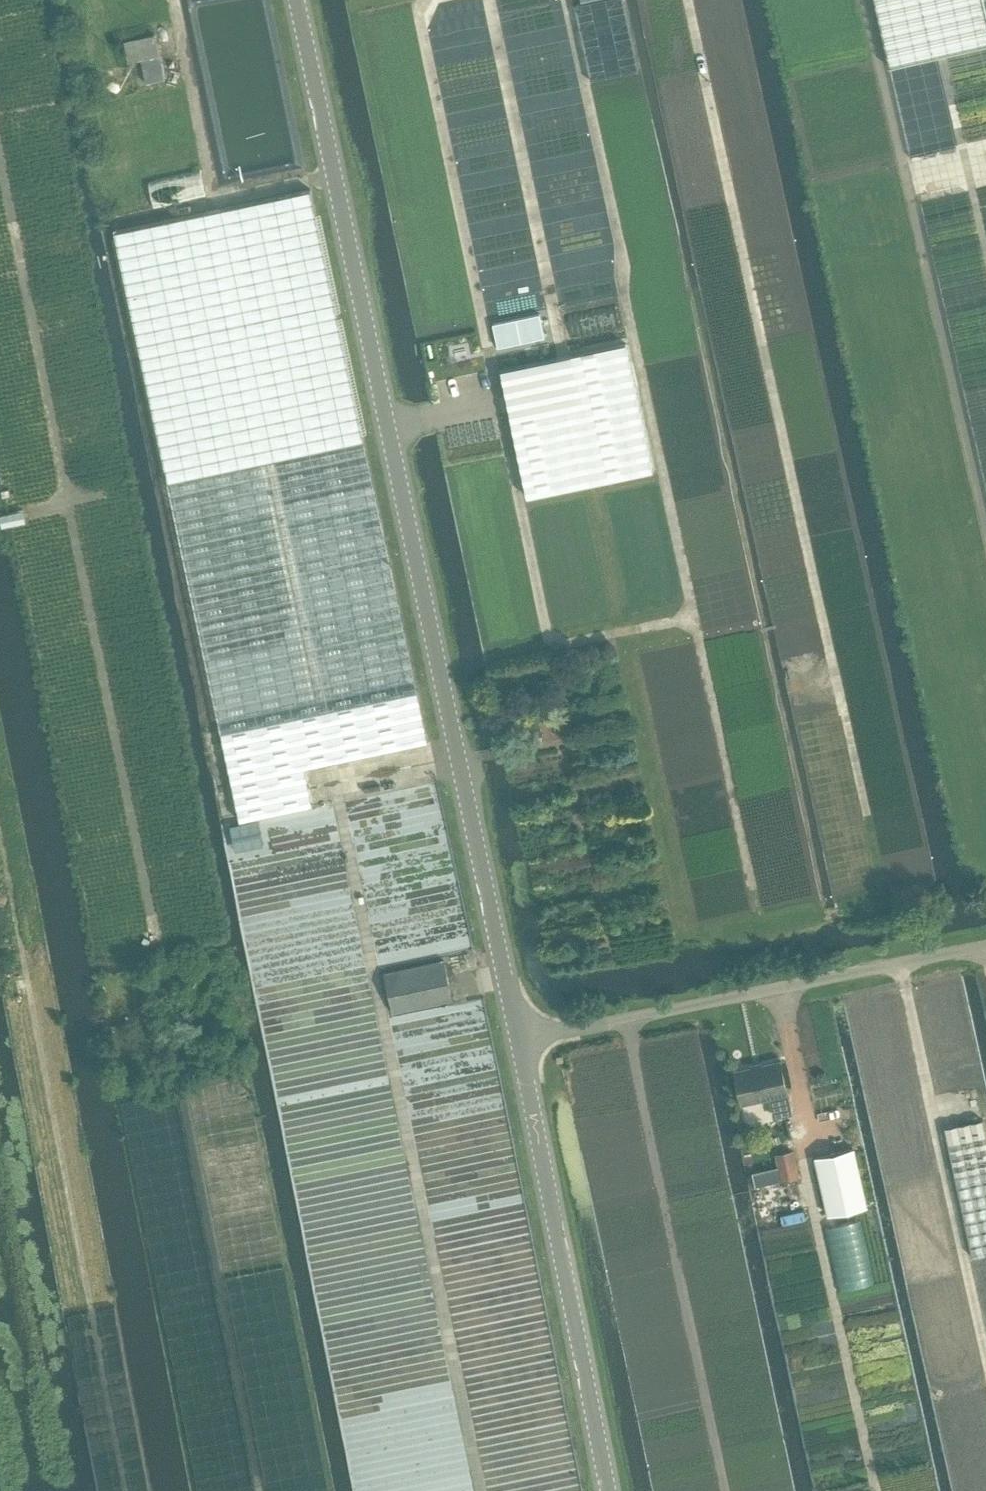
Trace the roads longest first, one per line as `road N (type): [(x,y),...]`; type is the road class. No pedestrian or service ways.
road 1 (unclassified): [(518,1041),(296,0)]
road 2 (track): [(726,1490),(628,1020)]
road 3 (unclassified): [(518,1041),(985,949)]
road 4 (unclassified): [(610,1490),(518,1041)]
road 5 (track): [(59,472),(0,157)]

